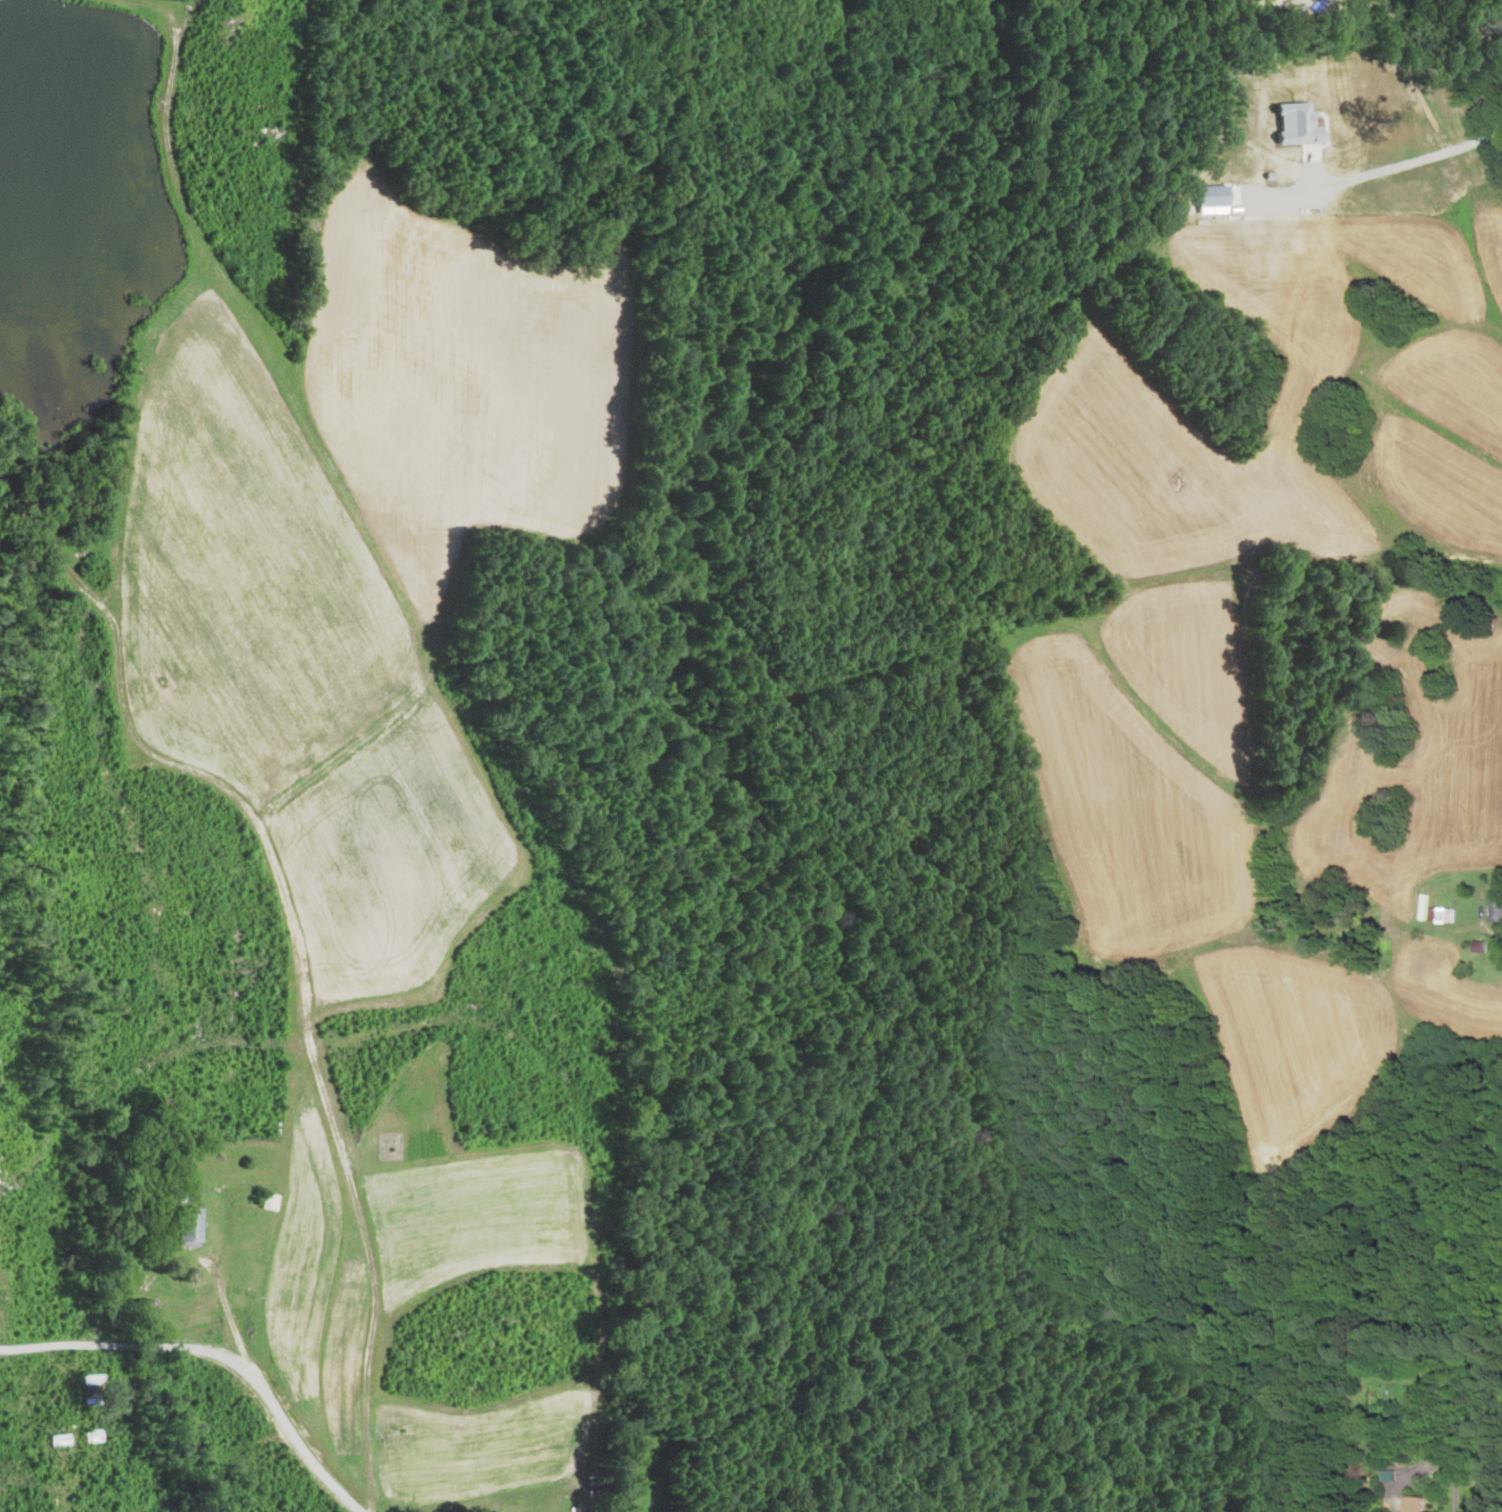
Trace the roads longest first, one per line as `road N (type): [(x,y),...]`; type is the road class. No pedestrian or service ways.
road 1 (residential): [(0,1351),(59,1359),(155,1339),(240,1343),(296,1445),(369,1511)]

